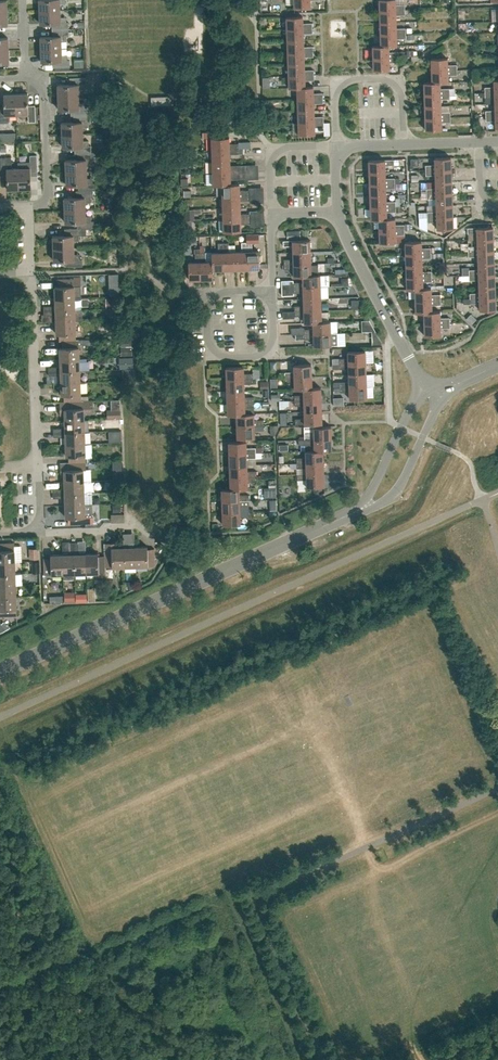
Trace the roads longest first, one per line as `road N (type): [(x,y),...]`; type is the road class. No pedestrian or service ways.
road 1 (tertiary): [(0,672),(359,510)]
road 2 (residential): [(428,391),(337,212)]
road 3 (residential): [(31,271),(38,465)]
road 4 (residential): [(272,289),(227,290),(207,312),(208,340),(226,357),(257,357),(273,340)]
road 5 (residential): [(337,145),(335,100),(353,79),(395,84),(404,142)]
road 6 (residential): [(29,206),(42,206),(48,195),(42,80),(26,77)]
road 7 (tertiary): [(359,510),(399,487),(440,400)]
road 8 (tertiary): [(428,391),(359,510)]
road 9 (residential): [(272,215),(271,147),(337,145)]
road 10 (residential): [(35,525),(46,532),(136,525),(152,532)]

